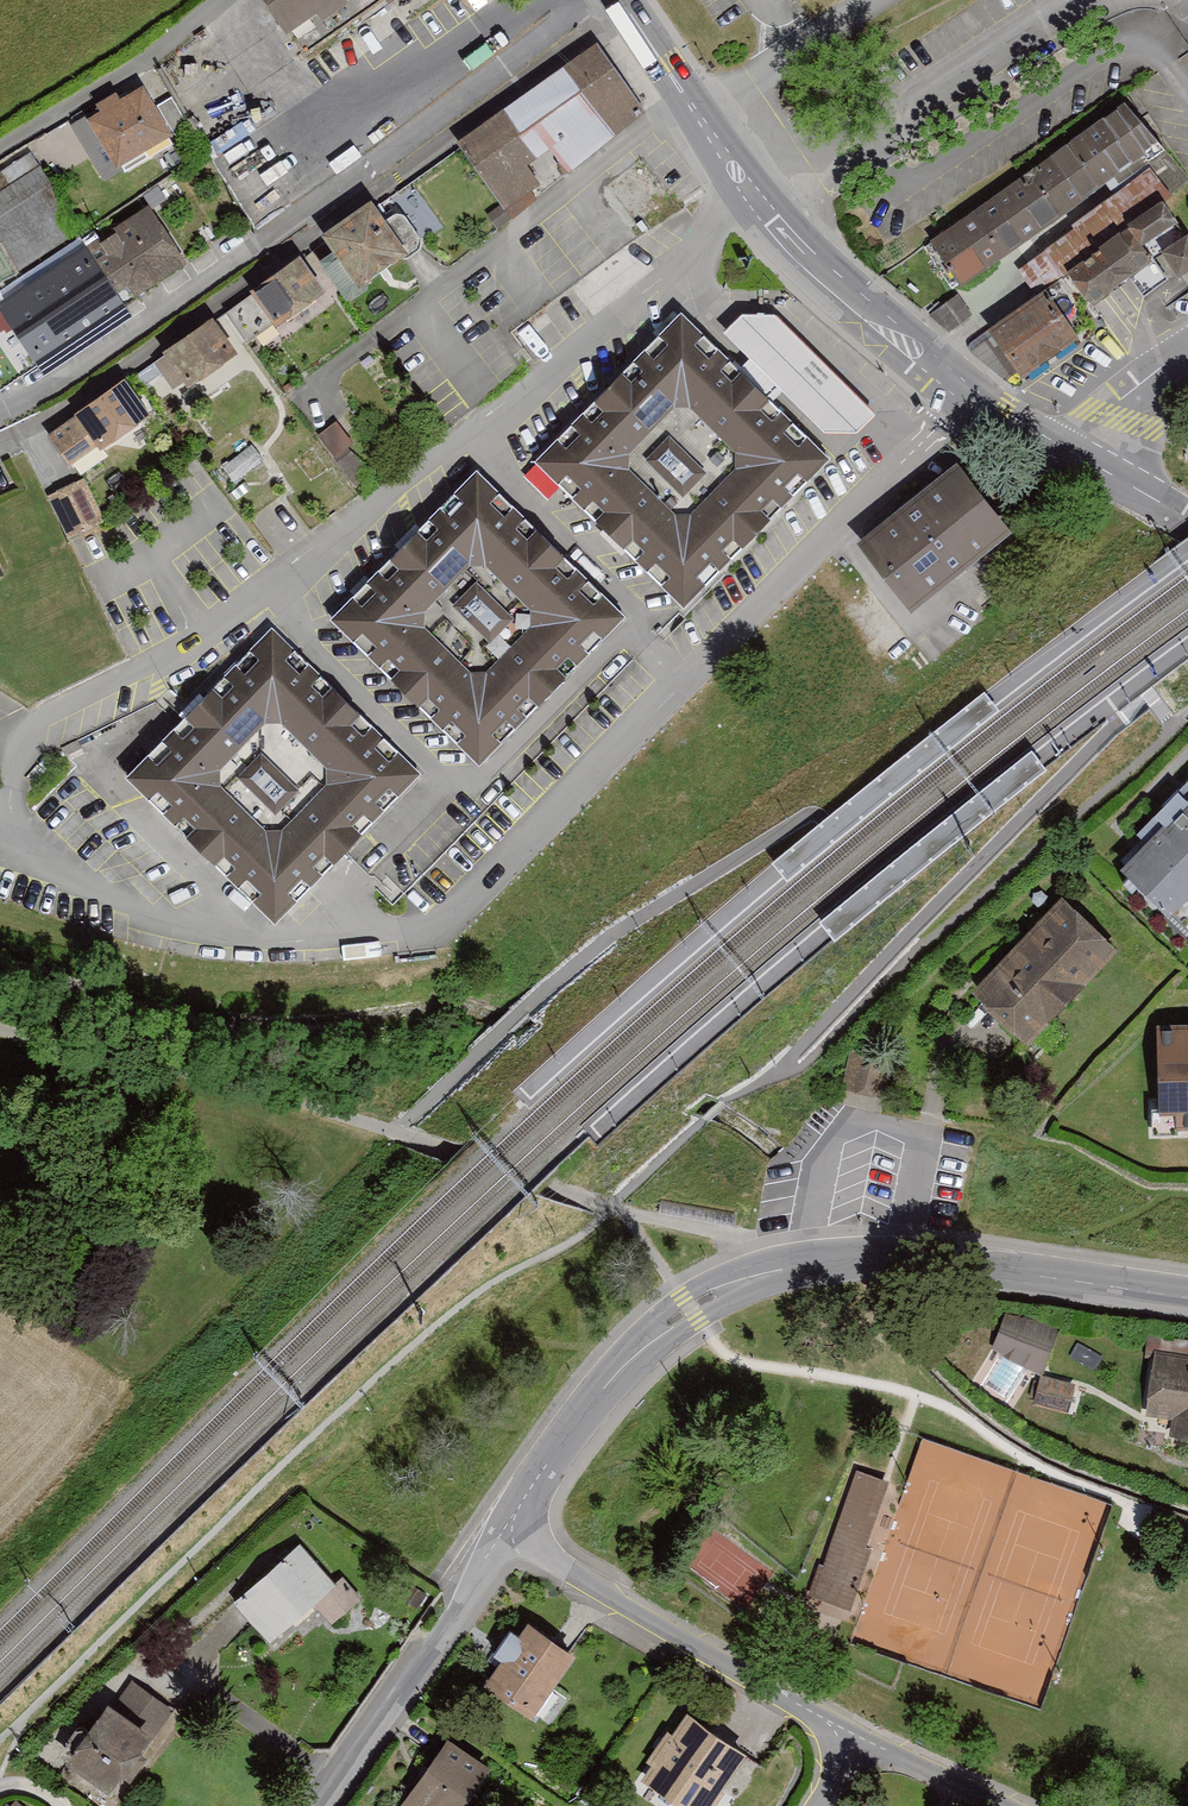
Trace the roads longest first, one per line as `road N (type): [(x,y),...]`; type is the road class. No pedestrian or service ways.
road 1 (residential): [(753,195),(488,442),(445,447),(185,651),(17,731),(5,844),(161,922),(319,936),(439,924),(967,395)]
road 2 (track): [(788,1267),(729,1235),(610,1209),(253,1088),(0,1028)]
road 3 (residential): [(1187,1295),(903,1257),(805,1264),(739,1280),(691,1306),(601,1390),(509,1531)]
road 4 (residential): [(0,418),(62,386),(354,180),(588,0)]
road 5 (residential): [(862,1738),(509,1531)]
road 6 (residential): [(509,1531),(321,1805)]
road 7 (secondary): [(753,195),(829,277),(967,395)]
road 8 (residential): [(0,152),(150,64),(223,0)]
road 9 (secondary): [(622,0),(753,195)]
road 10 (residential): [(1008,1805),(862,1738)]
road 11 (unclassified): [(1083,459),(1123,402),(1187,353)]
road 12 (secondary): [(967,395),(1083,459)]

